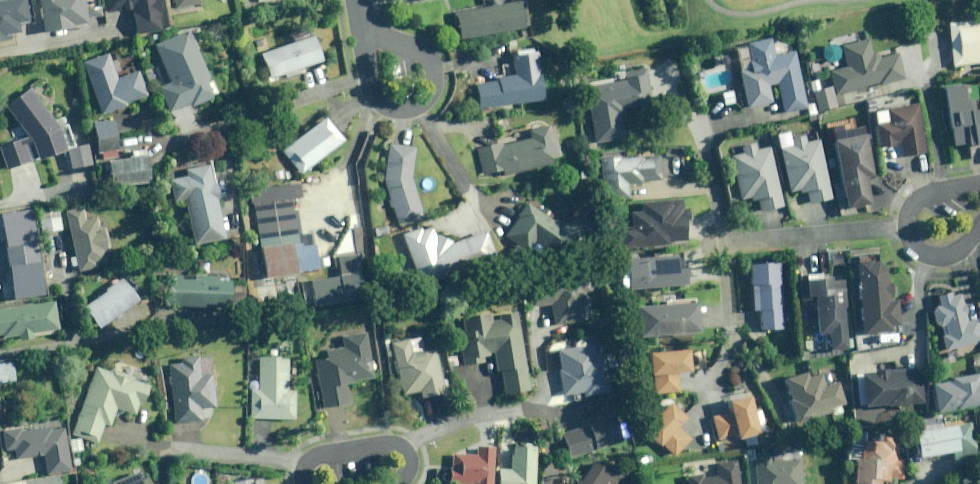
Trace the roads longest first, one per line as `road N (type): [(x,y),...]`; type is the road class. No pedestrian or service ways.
road 1 (residential): [(361,26),(428,53),(433,90),(413,108),(382,104),(369,88),(365,57)]
road 2 (residential): [(979,227),(940,257),(916,248),(907,223),(920,198),(979,185)]
road 3 (residential): [(306,483),(304,471),(318,454),(402,445)]

